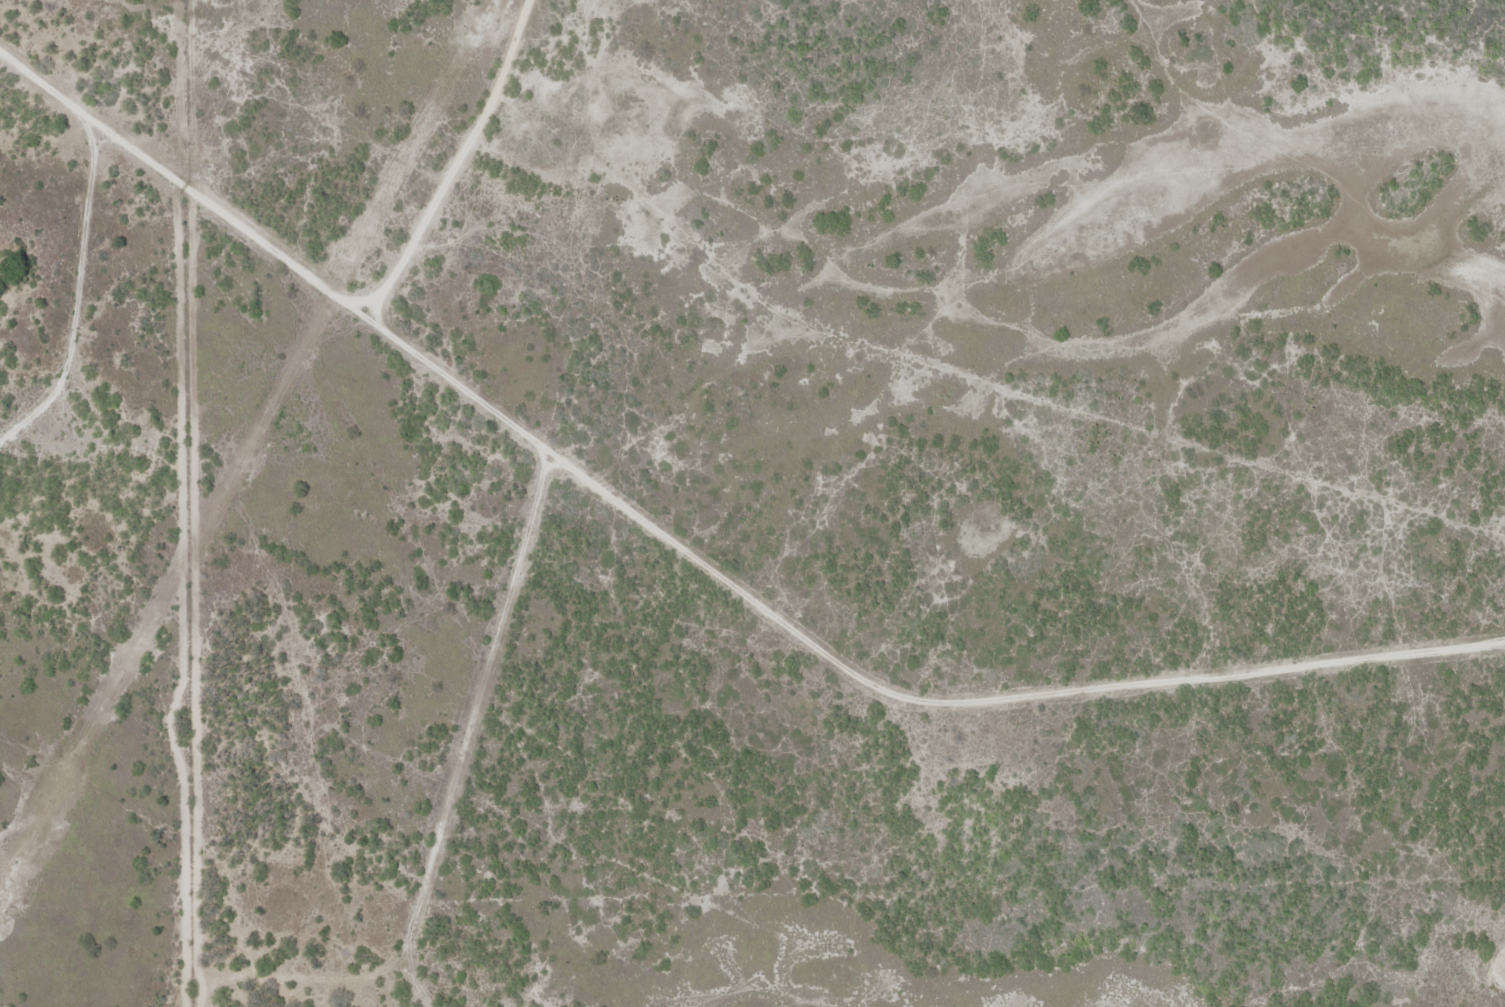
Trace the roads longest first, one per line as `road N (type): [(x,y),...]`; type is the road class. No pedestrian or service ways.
road 1 (residential): [(933,745),(422,342),(0,51)]

